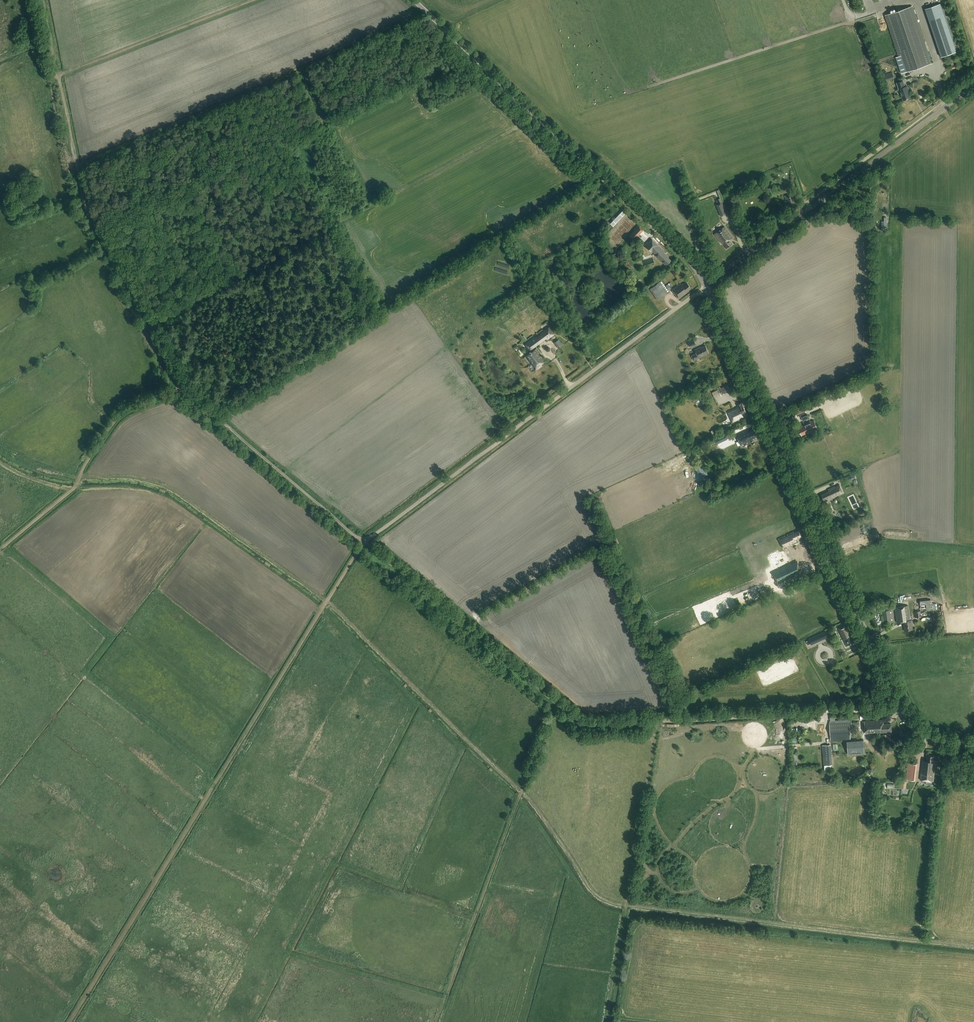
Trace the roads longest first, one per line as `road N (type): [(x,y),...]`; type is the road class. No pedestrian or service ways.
road 1 (track): [(364,543),(70,1021)]
road 2 (unclassified): [(973,747),(930,735),(900,704),(705,287)]
road 3 (track): [(825,713),(581,722),(364,543)]
road 4 (track): [(327,601),(527,797),(594,893),(627,907)]
road 5 (unclassified): [(705,287),(683,254),(413,0)]
road 6 (track): [(180,389),(81,194),(59,75)]
road 7 (track): [(435,1021),(559,706)]
road 8 (unclassified): [(705,287),(973,85)]
road 9 (track): [(607,1021),(656,722)]
road 10 (track): [(364,543),(572,388)]
road 11 (track): [(0,549),(75,487),(122,415),(180,389)]
road 12 (track): [(364,543),(180,389)]
road 13 (track): [(332,227),(535,115)]
road 14 (track): [(59,75),(253,0)]
road 15 (track): [(689,721),(608,542),(598,537)]
road 16 (track): [(572,388),(705,287)]

